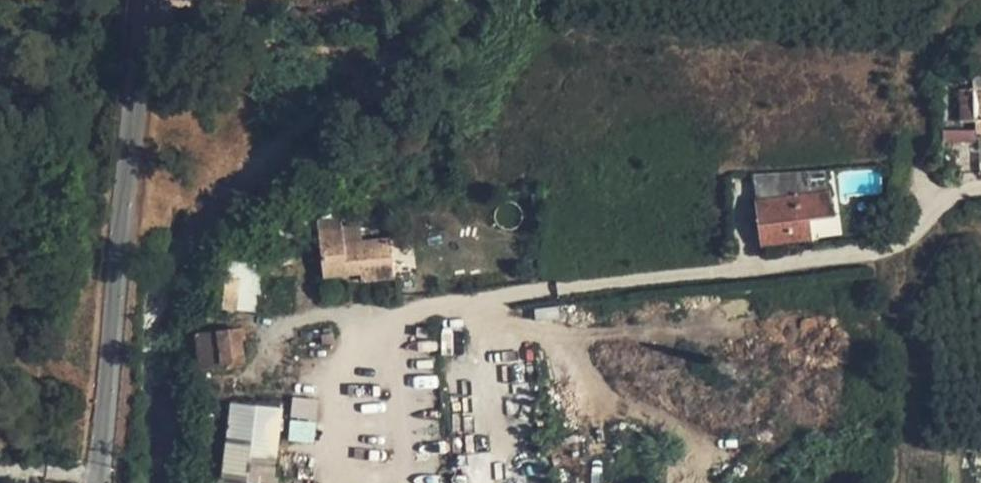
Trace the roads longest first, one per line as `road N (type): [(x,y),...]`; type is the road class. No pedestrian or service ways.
road 1 (track): [(980,190),(958,190),(899,244),(434,304),(343,327)]
road 2 (unclassified): [(93,482),(149,0)]

